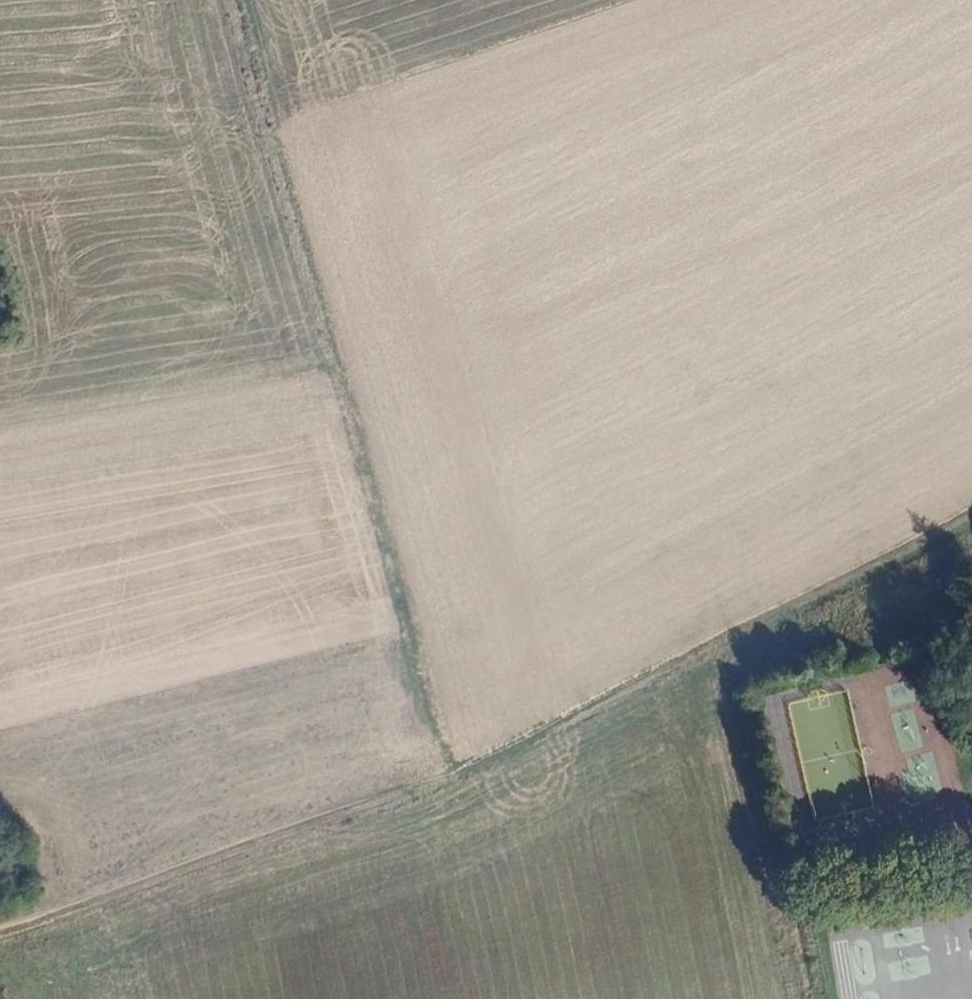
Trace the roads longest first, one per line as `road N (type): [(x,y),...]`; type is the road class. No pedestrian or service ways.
road 1 (track): [(971,510),(501,759),(0,931)]

